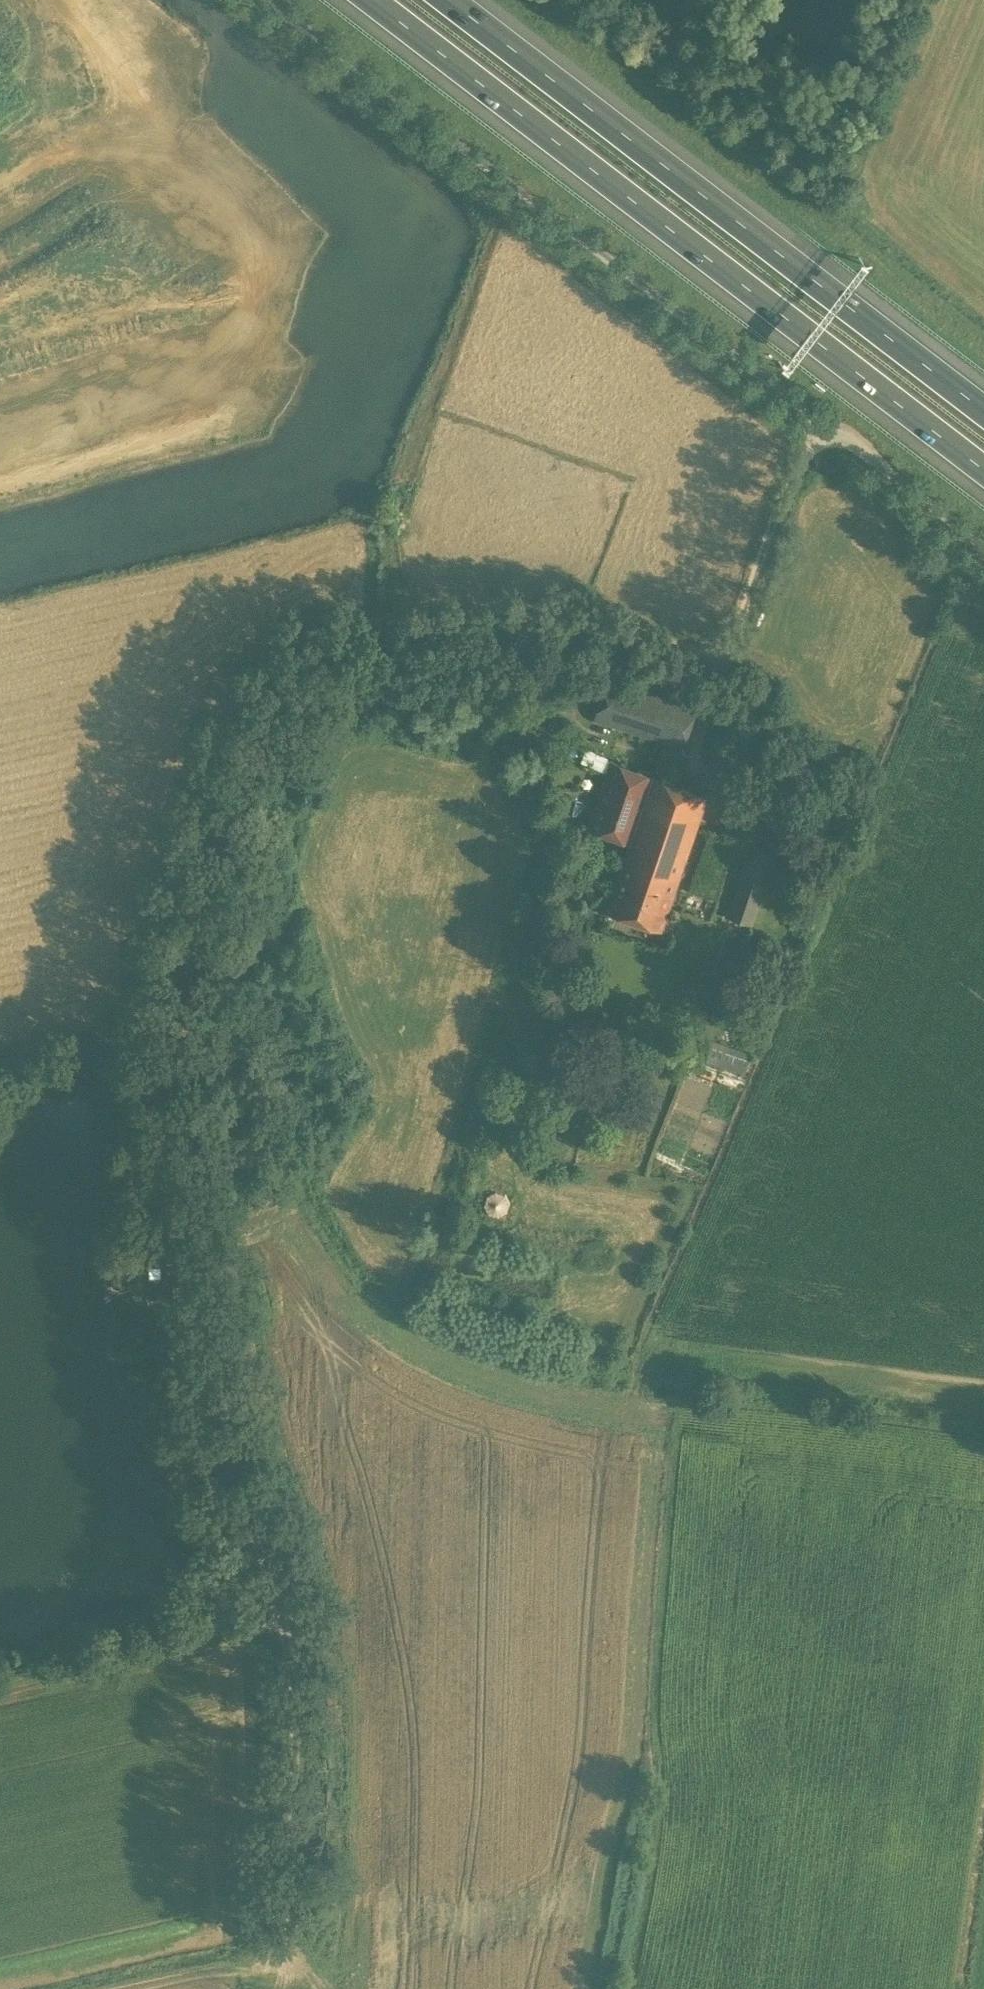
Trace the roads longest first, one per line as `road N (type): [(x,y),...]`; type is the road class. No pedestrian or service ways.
road 1 (unclassified): [(983,546),(270,0)]
road 2 (track): [(720,664),(620,627),(522,608),(381,623),(333,646),(300,683),(272,738),(220,869),(194,1014)]
road 3 (motorway): [(373,0),(983,469)]
road 4 (unclassified): [(873,855),(643,1422),(626,1571)]
road 5 (motorway): [(983,412),(448,0)]
road 6 (unclassified): [(0,1674),(459,1562),(626,1571)]
road 7 (unclassified): [(626,1571),(569,1988)]
road 8 (unclassified): [(626,1571),(983,1590)]
road 9 (track): [(202,1137),(194,1014),(0,1062)]

